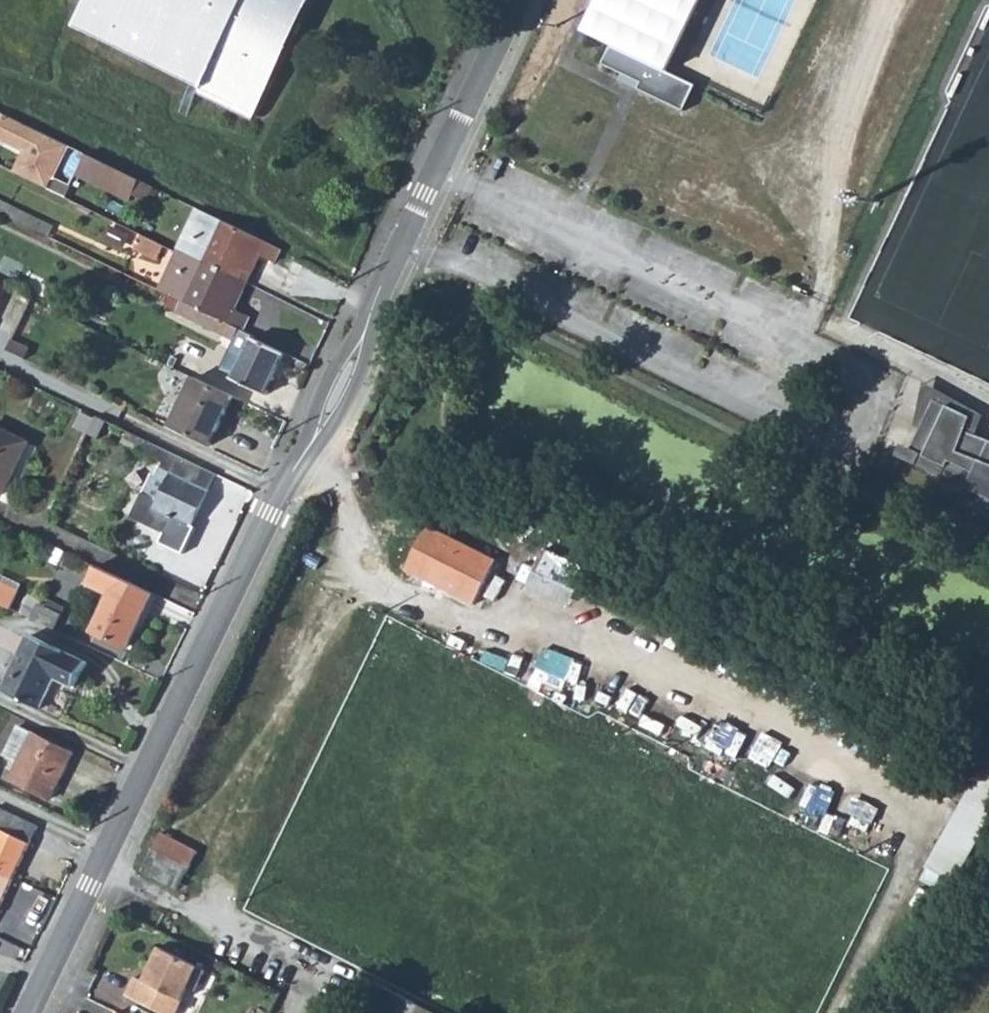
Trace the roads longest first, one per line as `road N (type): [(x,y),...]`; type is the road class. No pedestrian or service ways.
road 1 (tertiary): [(517,0),(372,305),(342,393),(270,516),(26,1012)]

